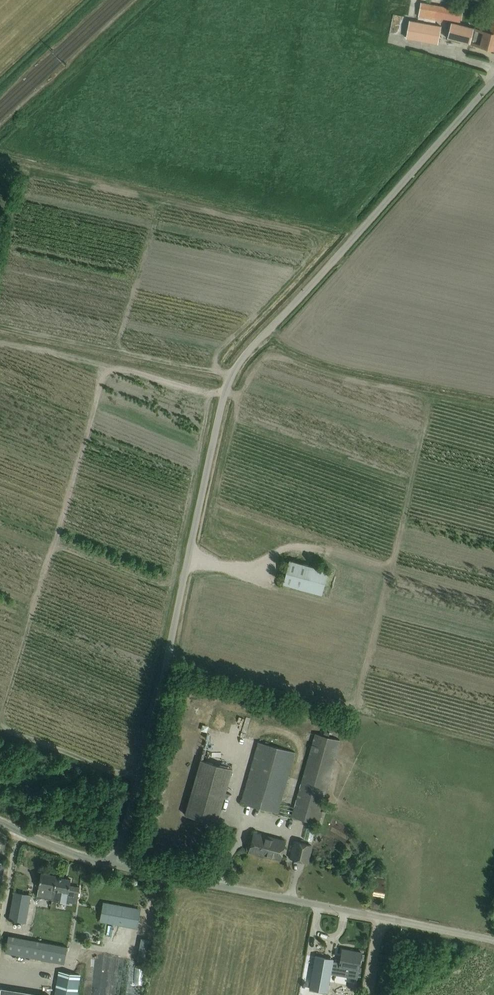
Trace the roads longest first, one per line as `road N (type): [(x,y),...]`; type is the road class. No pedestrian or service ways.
road 1 (unclassified): [(115,865),(224,394),(240,359),(493,74)]
road 2 (unclassified): [(493,940),(115,865)]
road 3 (unclassified): [(115,865),(0,821)]

